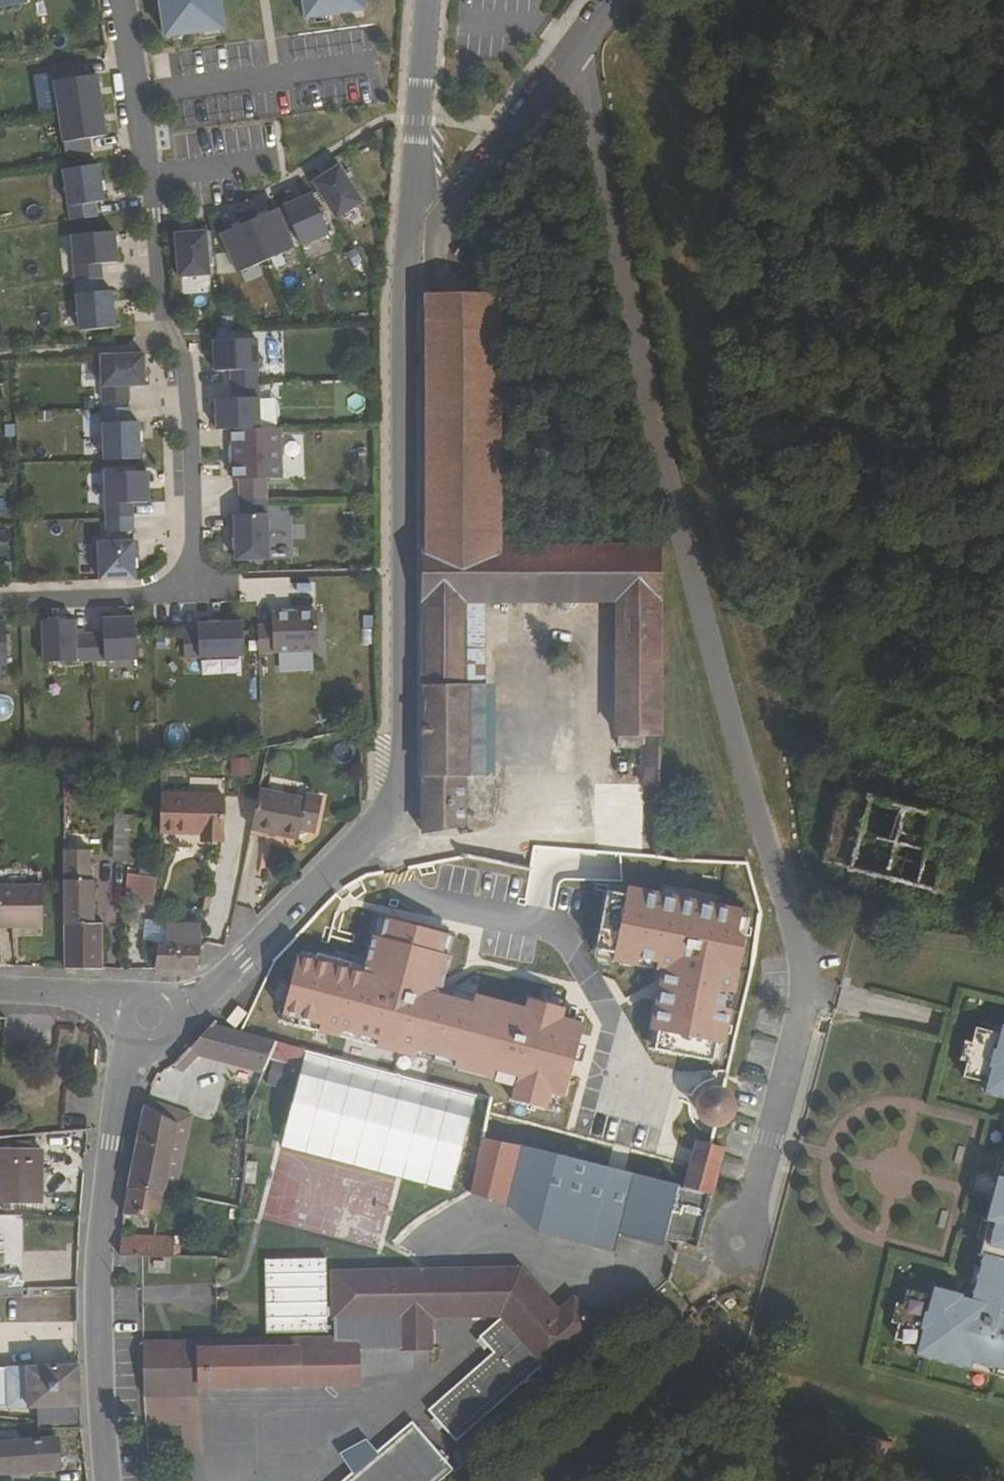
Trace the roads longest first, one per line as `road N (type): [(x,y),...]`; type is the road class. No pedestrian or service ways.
road 1 (residential): [(736,1243),(821,994),(698,596),(584,43)]
road 2 (residential): [(426,0),(405,319),(403,765),(392,802),(366,836)]
road 3 (residential): [(119,0),(147,180),(159,339),(178,385),(189,587),(0,598)]
road 4 (residential): [(149,1017),(119,1096),(104,1221),(109,1480)]
road 5 (residential): [(366,836),(243,960),(189,1003),(149,1017)]
road 6 (residential): [(584,43),(444,236)]
road 7 (track): [(100,1296),(214,1287),(245,1274),(259,1222)]
road 8 (residential): [(149,1017),(58,991),(0,991)]

